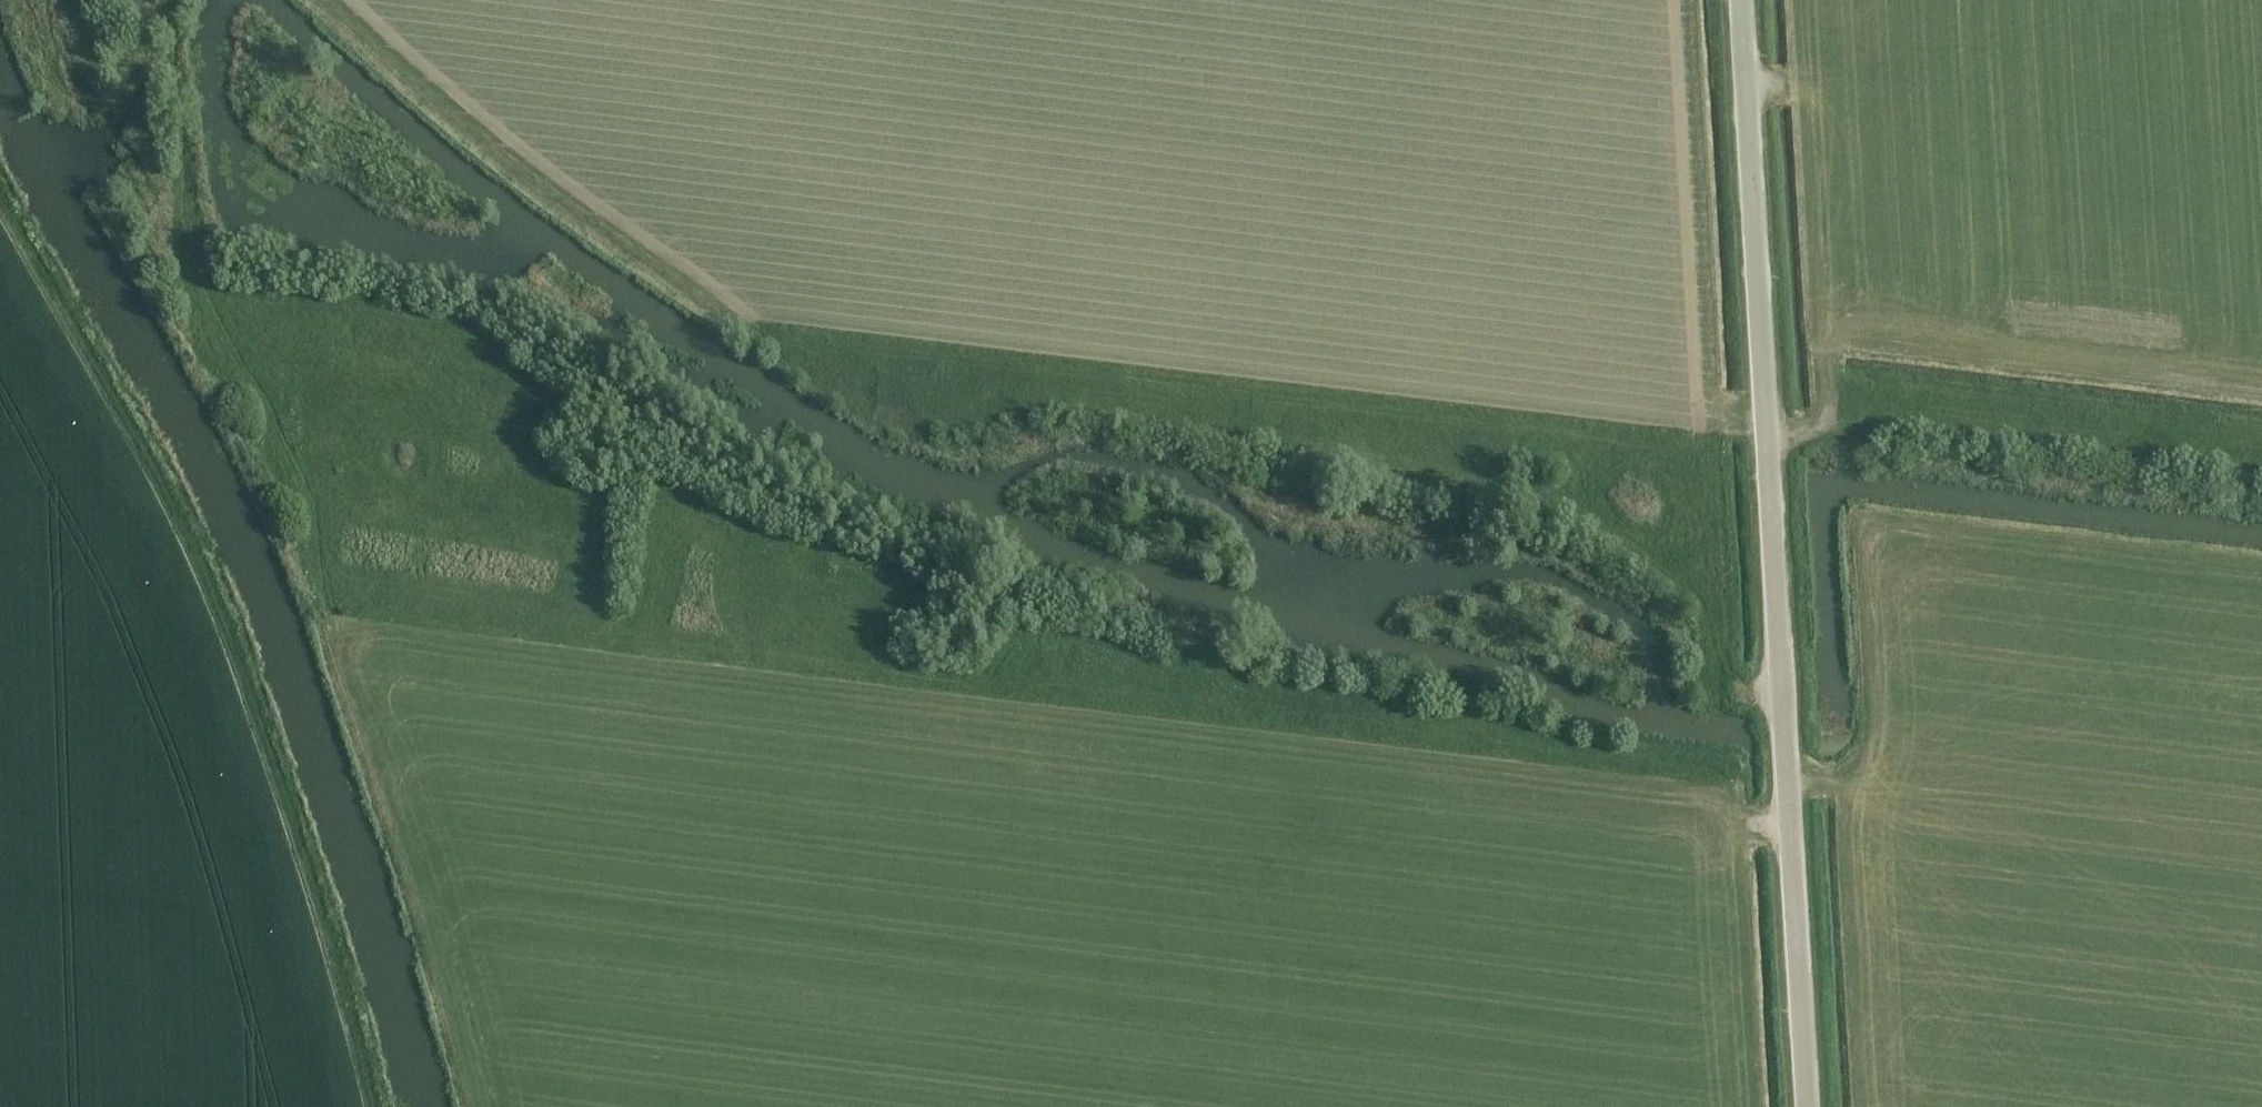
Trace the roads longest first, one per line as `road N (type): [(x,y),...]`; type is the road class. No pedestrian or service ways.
road 1 (unclassified): [(1740,0),(1806,1106)]
road 2 (track): [(1766,436),(1798,431),(1821,412),(1825,348)]

